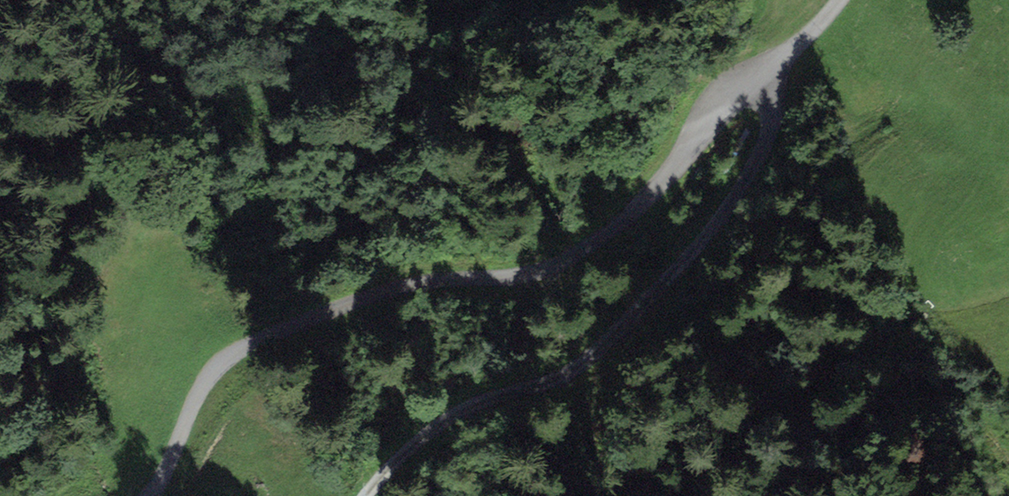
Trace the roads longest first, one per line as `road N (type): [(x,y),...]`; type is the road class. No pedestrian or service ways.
road 1 (track): [(152,495),(192,407),(234,356),(390,290),(519,277),(572,257),(635,212),(713,111),(782,61),(839,0)]
road 2 (track): [(775,66),(763,141),(709,209),(669,282),(618,338),(569,375),(420,425),(367,495)]

